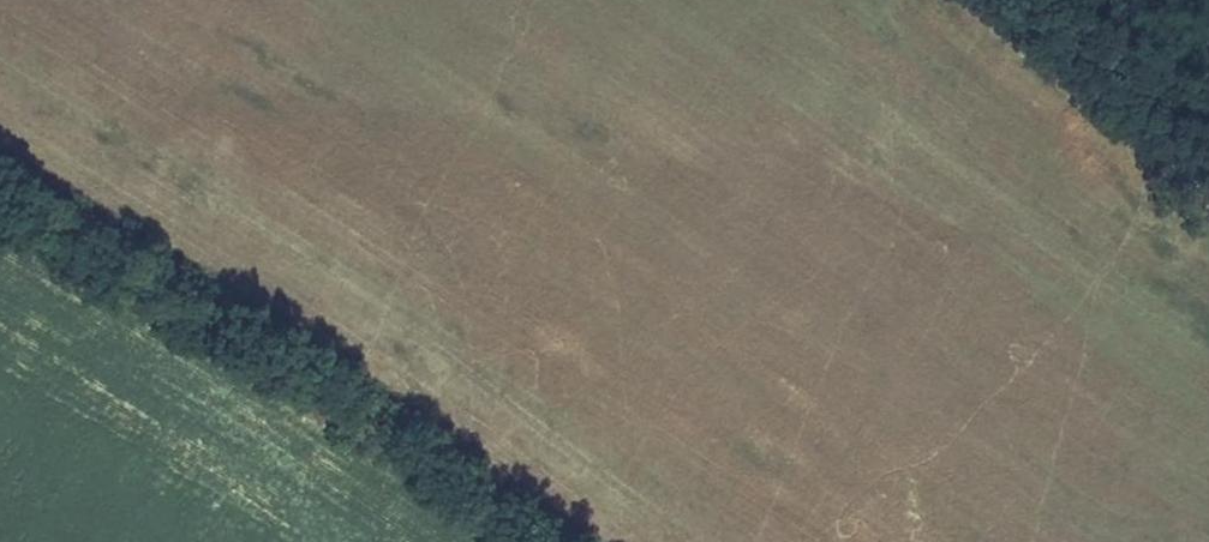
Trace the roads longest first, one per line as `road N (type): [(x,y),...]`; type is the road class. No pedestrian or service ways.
road 1 (track): [(653,541),(0,108)]

